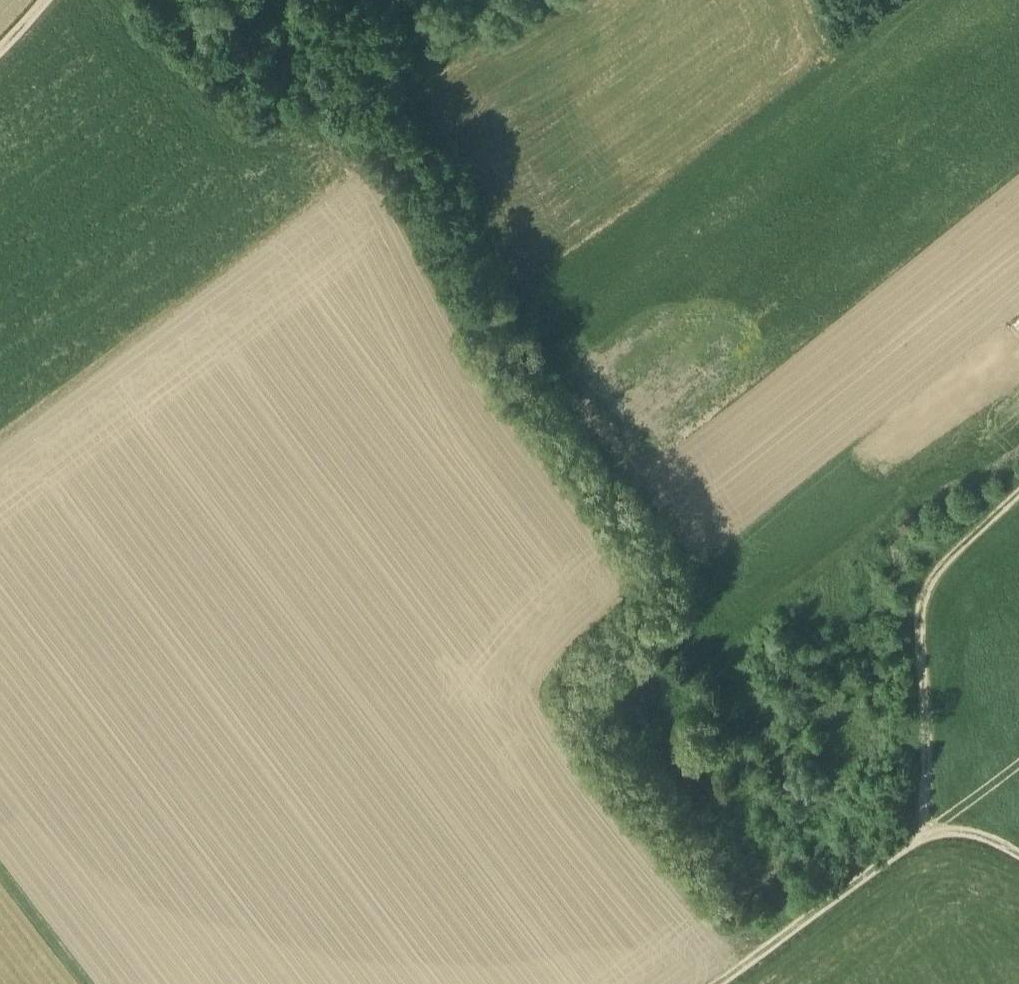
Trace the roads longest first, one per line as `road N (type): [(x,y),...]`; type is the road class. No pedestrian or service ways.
road 1 (track): [(920,839),(909,607),(1018,493)]
road 2 (track): [(717,983),(920,839),(963,835),(1018,856)]
road 3 (track): [(78,983),(0,880)]

